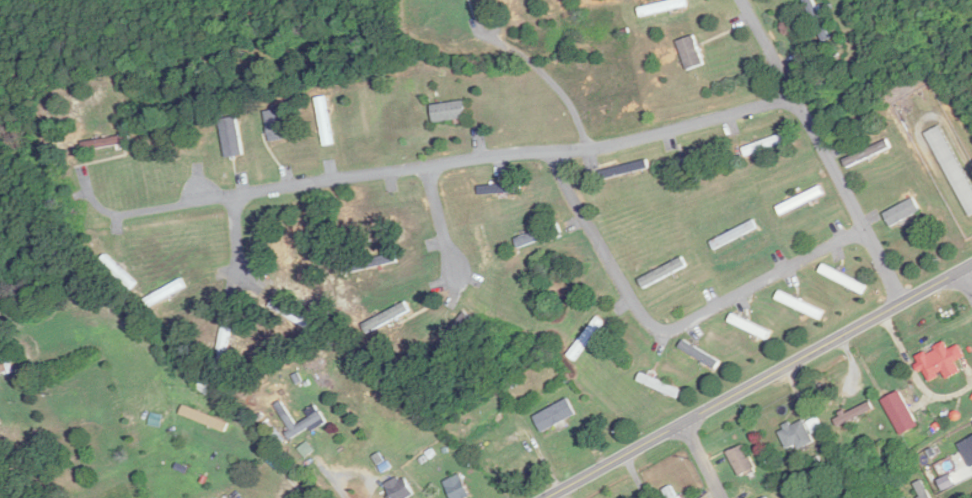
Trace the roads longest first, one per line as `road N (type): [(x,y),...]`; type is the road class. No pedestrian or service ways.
road 1 (residential): [(797,105),(605,144),(187,200)]
road 2 (tertiary): [(554,497),(971,269)]
road 3 (residential): [(862,228),(666,325),(653,320),(610,260),(552,149)]
road 4 (residential): [(903,307),(741,0)]
road 5 (residential): [(595,145),(550,77),(497,33)]

